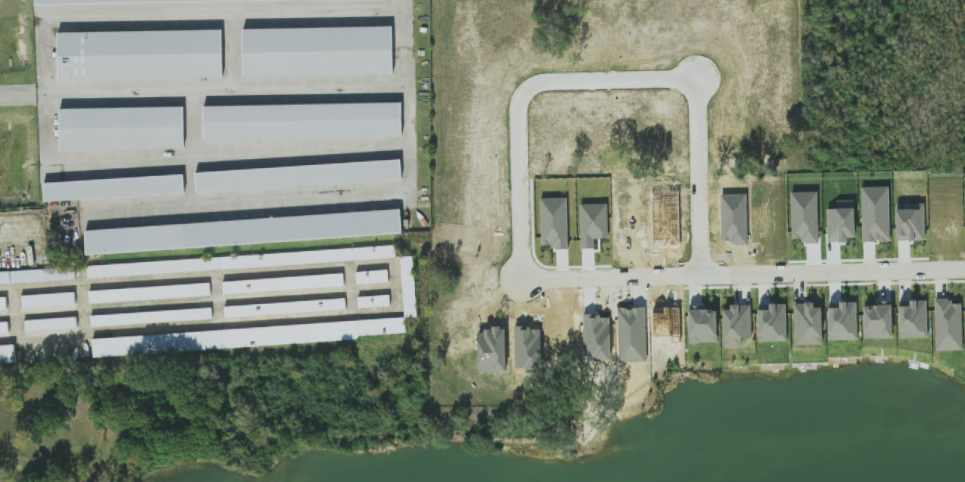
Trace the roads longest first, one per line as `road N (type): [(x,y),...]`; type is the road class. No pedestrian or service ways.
road 1 (residential): [(520,281),(517,108),(527,90),(548,84),(668,82),(689,93),(699,277)]
road 2 (residential): [(964,266),(520,281)]

